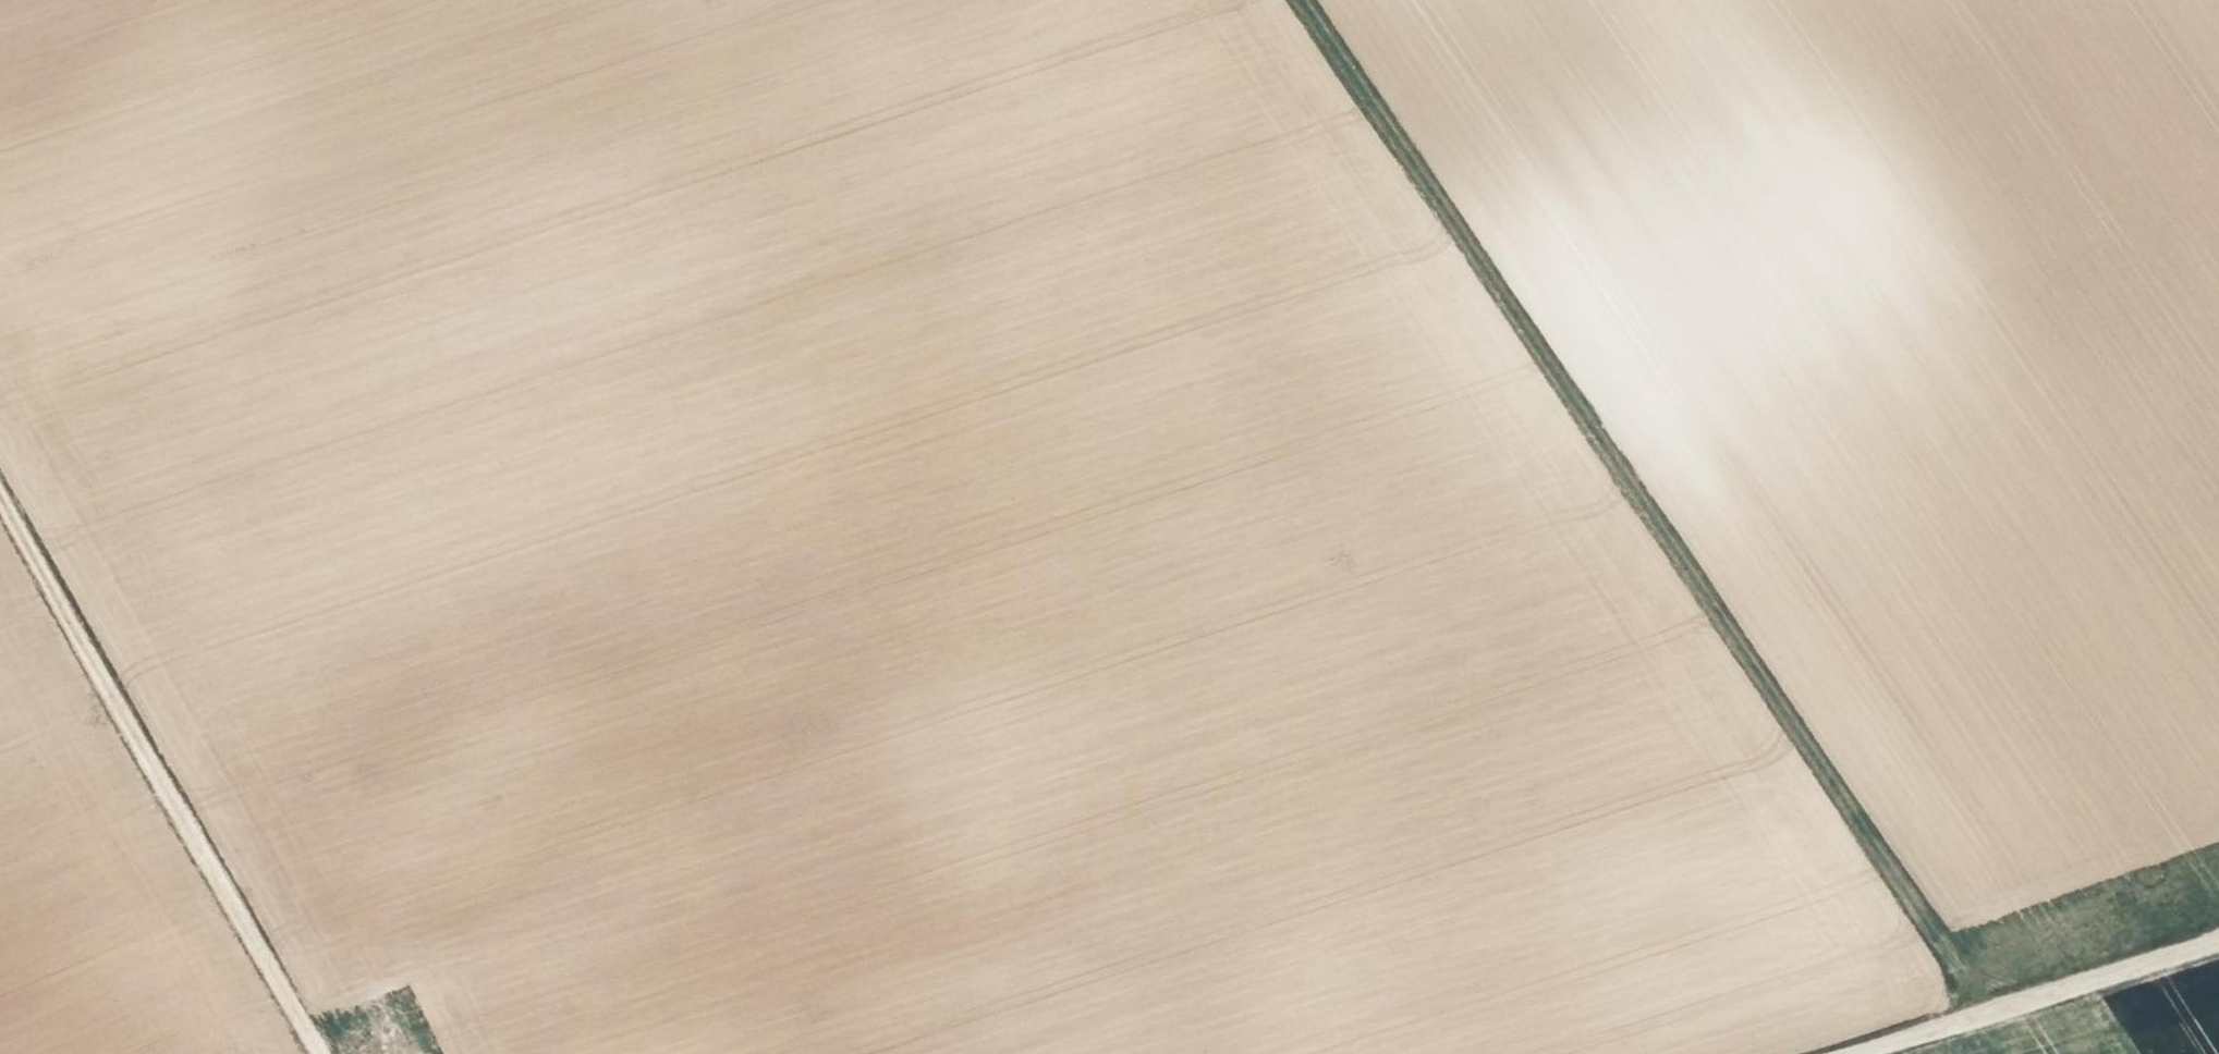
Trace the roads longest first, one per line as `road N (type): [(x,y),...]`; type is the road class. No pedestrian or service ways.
road 1 (track): [(0,509),(322,1053)]
road 2 (unclassified): [(1845,1053),(2218,939)]

